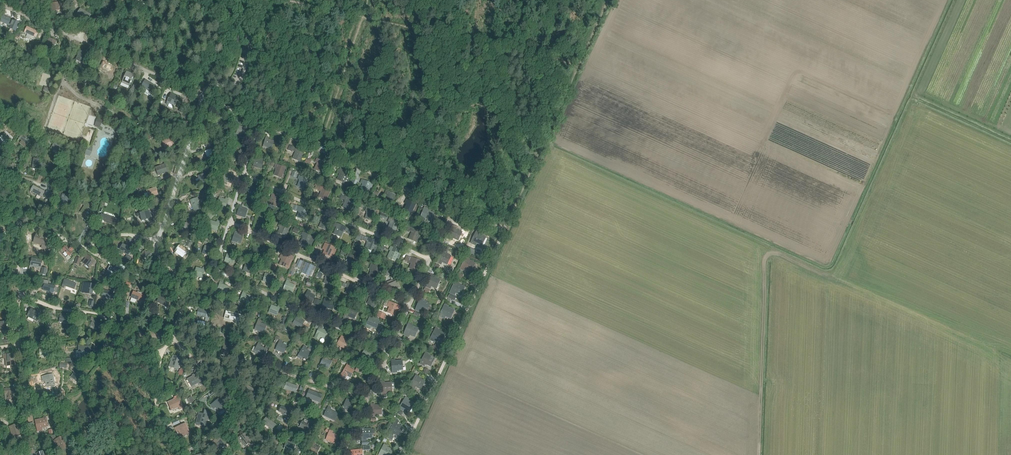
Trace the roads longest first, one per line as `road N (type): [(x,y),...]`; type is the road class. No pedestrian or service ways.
road 1 (residential): [(404,454),(506,226),(452,210)]
road 2 (residential): [(452,210),(256,122)]
road 3 (residential): [(241,173),(430,260)]
road 4 (residential): [(227,219),(410,305)]
road 5 (residential): [(157,239),(202,97)]
road 6 (residential): [(18,226),(39,225),(87,247),(102,236),(157,239)]
road 7 (residential): [(71,38),(202,97)]
road 8 (residential): [(266,293),(389,353)]
road 9 (residential): [(202,97),(210,85),(243,77),(256,34),(230,0)]

